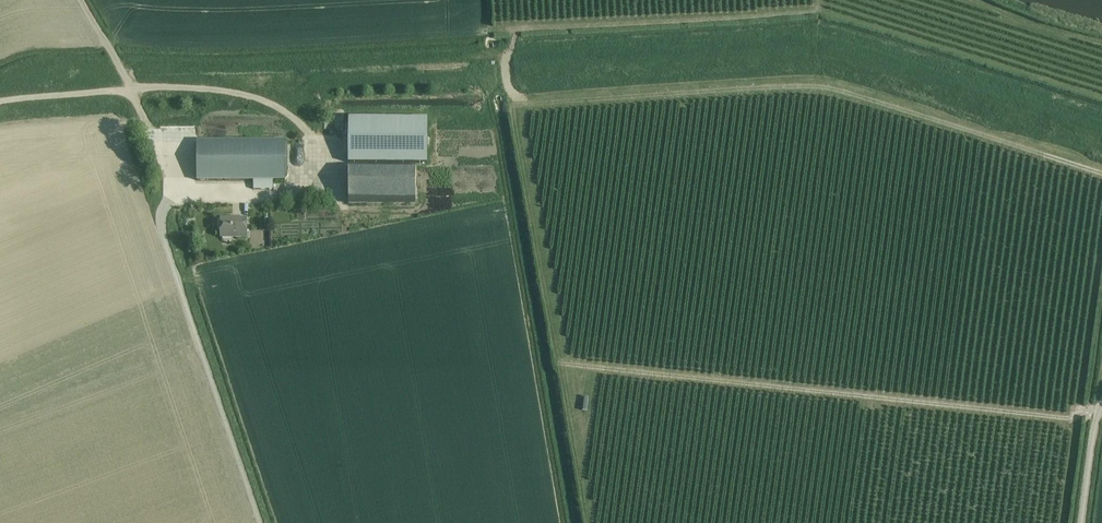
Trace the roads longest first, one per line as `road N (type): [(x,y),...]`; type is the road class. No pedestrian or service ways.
road 1 (unclassified): [(260,522),(163,232),(166,204)]
road 2 (track): [(314,139),(265,100),(210,89),(131,88),(0,102)]
road 3 (track): [(82,0),(152,135),(169,201)]

